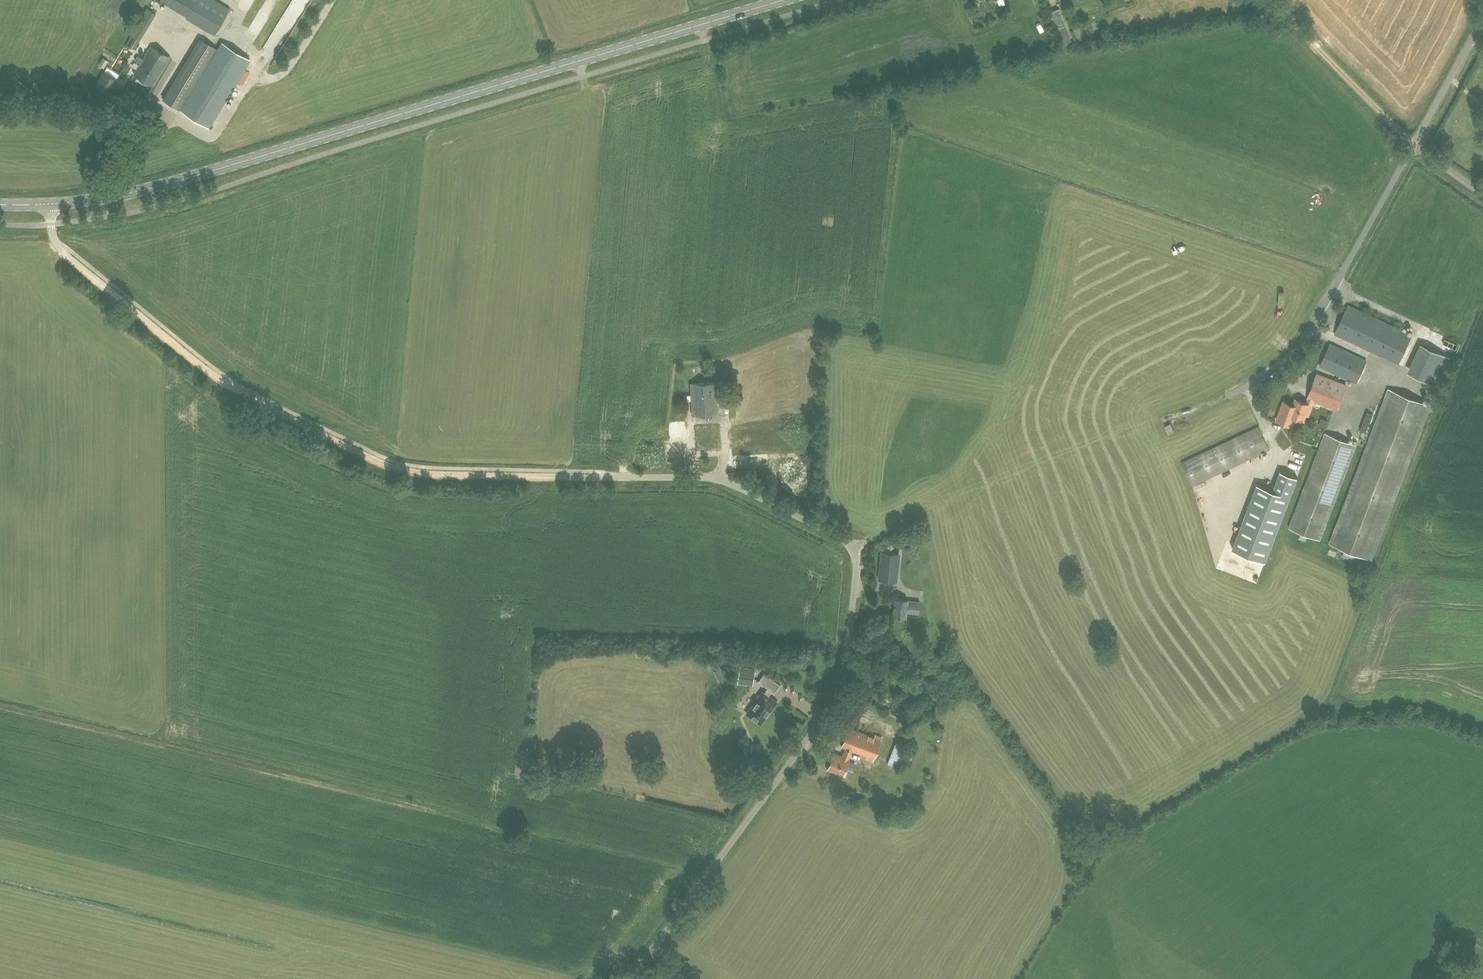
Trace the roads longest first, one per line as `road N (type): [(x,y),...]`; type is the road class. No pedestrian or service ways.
road 1 (unclassified): [(627,978),(824,719),(847,670),(857,563),(849,542),(730,483),(603,475)]
road 2 (secondary): [(778,0),(118,196)]
road 3 (track): [(603,475),(433,475),(380,463),(228,387),(63,250)]
road 4 (track): [(854,549),(1033,468),(1249,386)]
road 5 (unclassified): [(1249,386),(1311,334),(1415,145)]
road 6 (track): [(1415,145),(1271,0)]
road 7 (unclassified): [(1415,145),(1482,21)]

